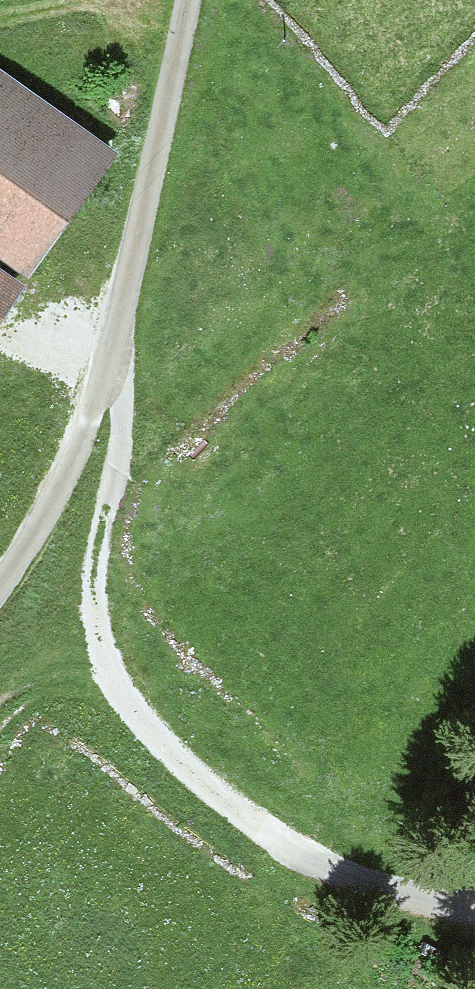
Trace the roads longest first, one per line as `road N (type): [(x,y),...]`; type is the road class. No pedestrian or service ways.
road 1 (track): [(430,894),(295,851),(179,757),(104,660),(91,555),(121,433),(113,339)]
road 2 (unclassified): [(113,339),(189,0)]
road 3 (unclassified): [(113,339),(68,466),(0,584)]

